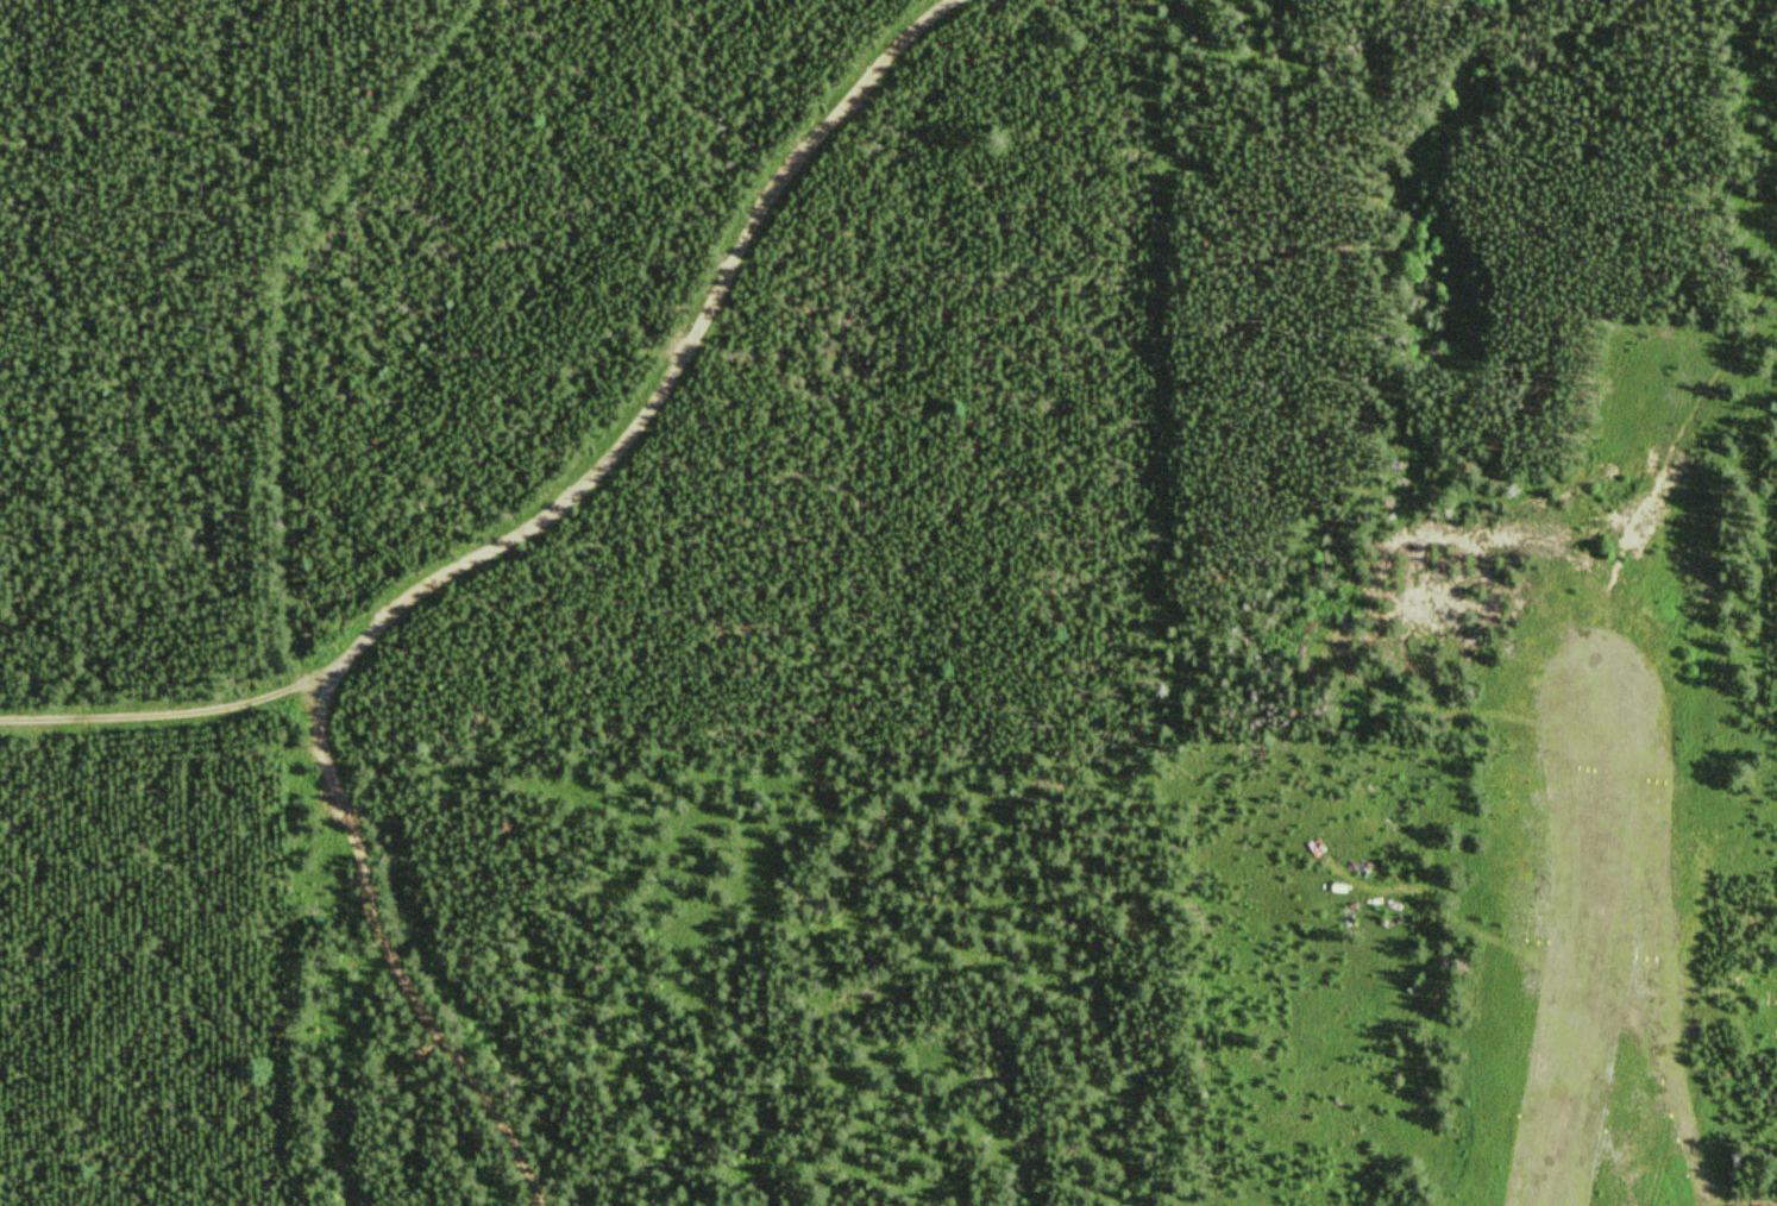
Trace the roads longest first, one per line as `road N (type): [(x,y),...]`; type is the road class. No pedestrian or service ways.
road 1 (residential): [(0,731),(65,729),(259,697),(324,676),(378,614),(477,532),(627,442),(731,293),(768,208),(842,92),(963,0)]
road 2 (residential): [(1776,164),(1643,200),(1392,296),(1137,441)]

